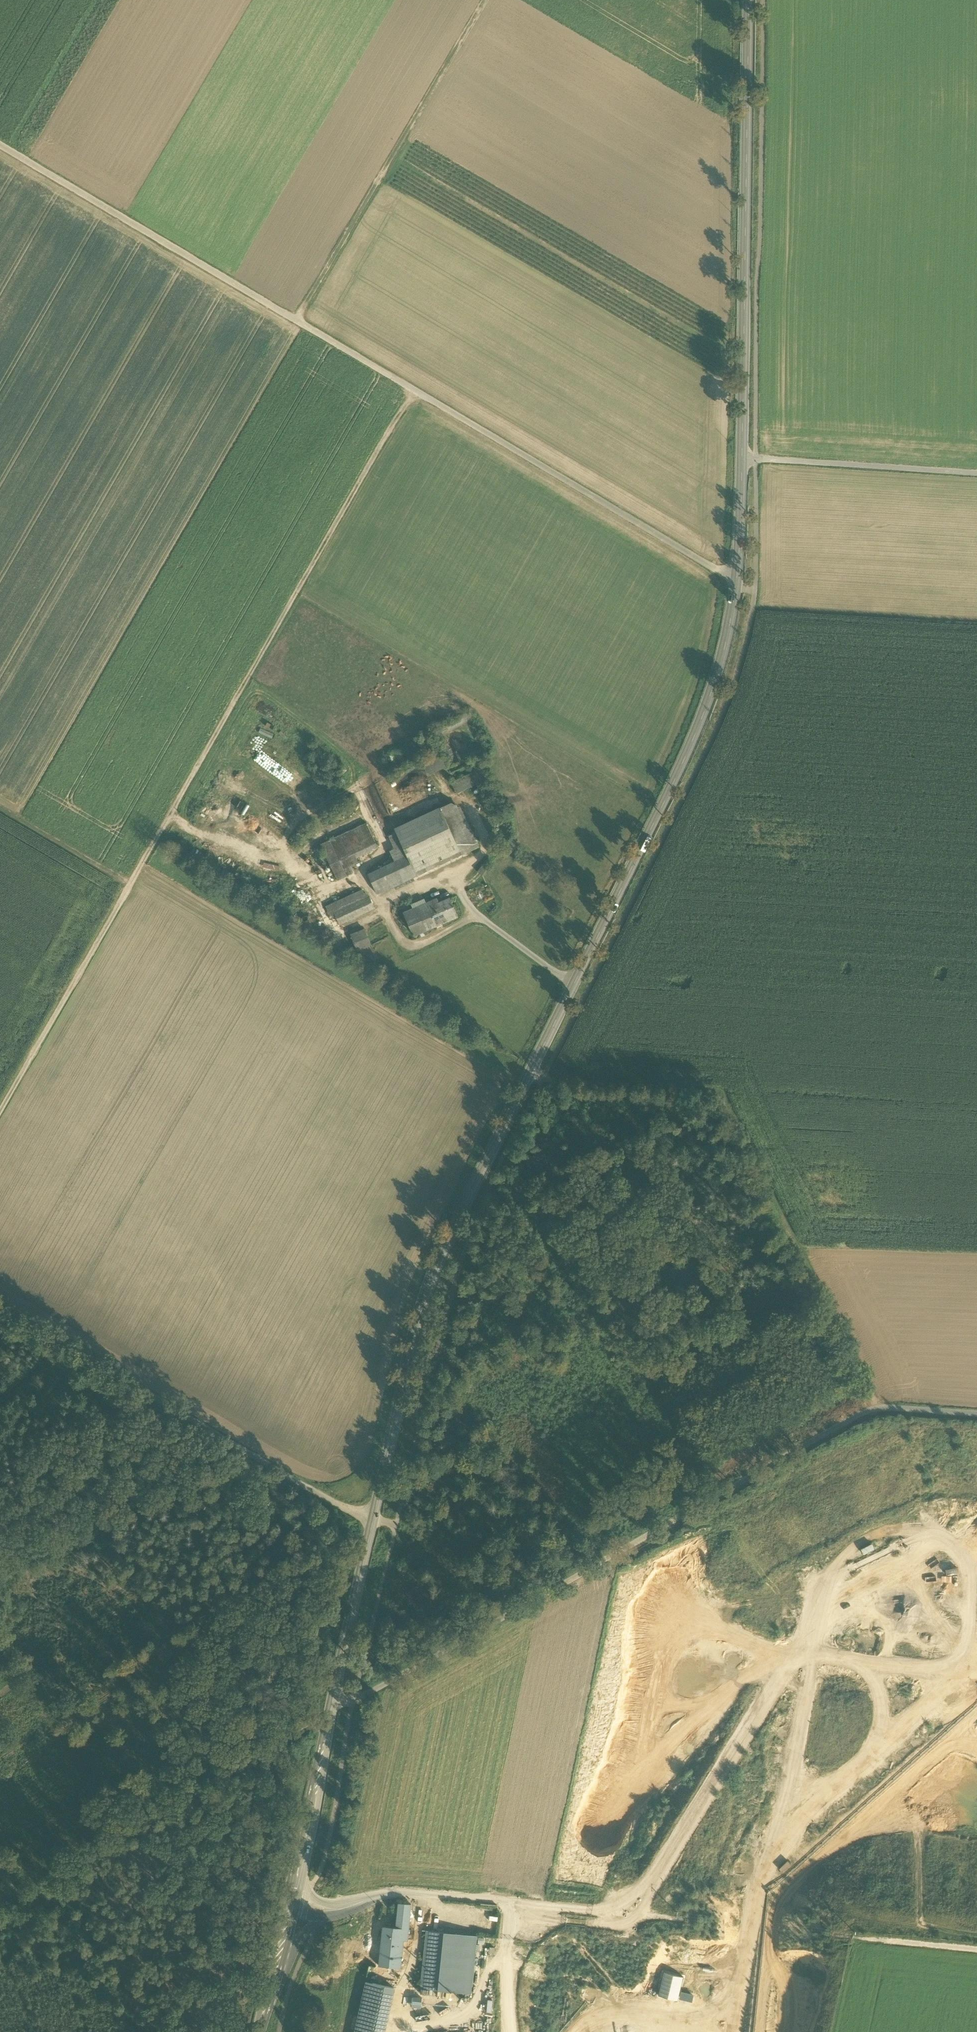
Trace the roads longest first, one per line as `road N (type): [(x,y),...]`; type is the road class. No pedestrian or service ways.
road 1 (primary): [(262,2031),(423,1304),(696,734),(728,636),(742,458),(749,0)]
road 2 (track): [(756,577),(720,571),(0,145)]
road 3 (track): [(414,390),(0,1112)]
road 4 (track): [(976,1414),(875,1407),(330,1714)]
road 5 (track): [(530,1073),(717,1090),(875,1407)]
road 6 (track): [(397,1526),(352,1514),(0,1306)]
road 7 (track): [(484,0),(295,319)]
road 8 (track): [(42,1879),(330,1714)]
road 9 (track): [(976,473),(742,458)]
road 10 (track): [(130,885),(0,809)]
road 11 (track): [(976,1950),(844,1937)]

